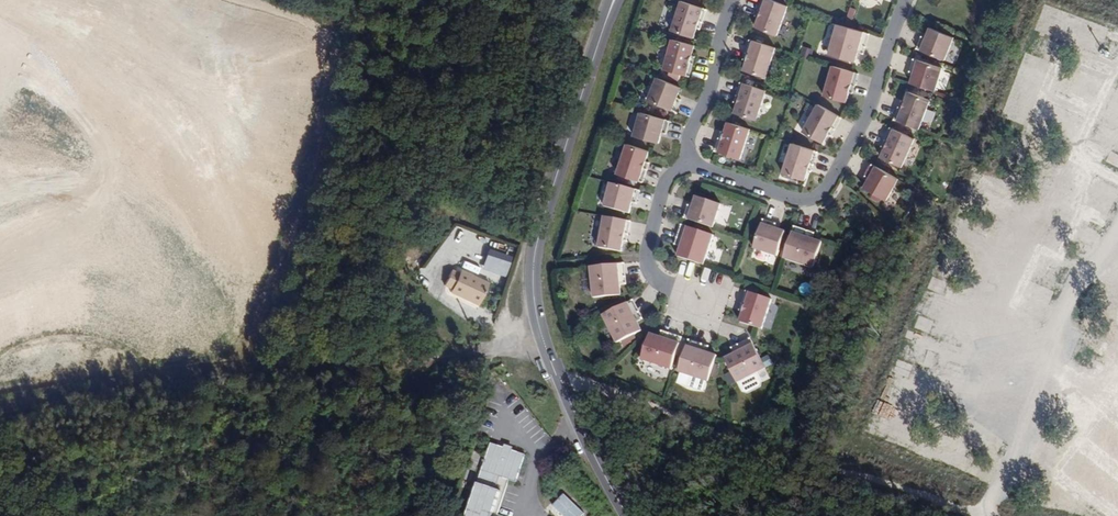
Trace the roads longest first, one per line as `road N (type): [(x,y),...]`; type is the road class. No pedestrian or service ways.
road 1 (tertiary): [(610,22),(541,258),(537,305),(574,412),(632,515)]
road 2 (track): [(959,515),(773,467),(561,378)]
road 3 (track): [(1000,515),(1086,325),(1117,278)]

